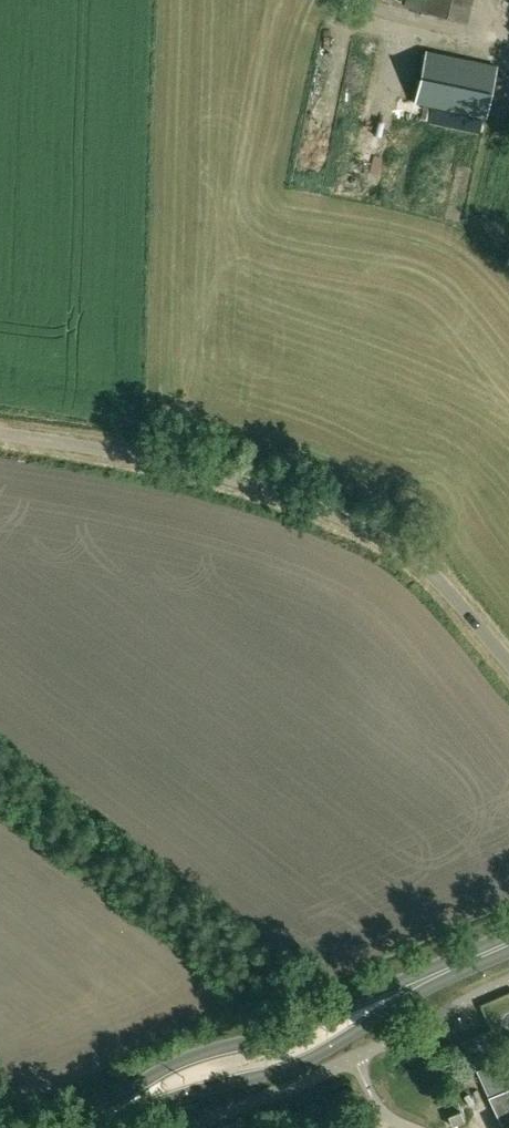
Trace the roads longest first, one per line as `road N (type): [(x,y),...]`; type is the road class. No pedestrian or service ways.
road 1 (unclassified): [(508,664),(445,585),(365,527),(210,471),(0,432)]
road 2 (secondary): [(470,959),(290,1030),(192,1057),(77,1127)]
road 3 (secondary): [(82,1127),(287,1069),(470,959)]

